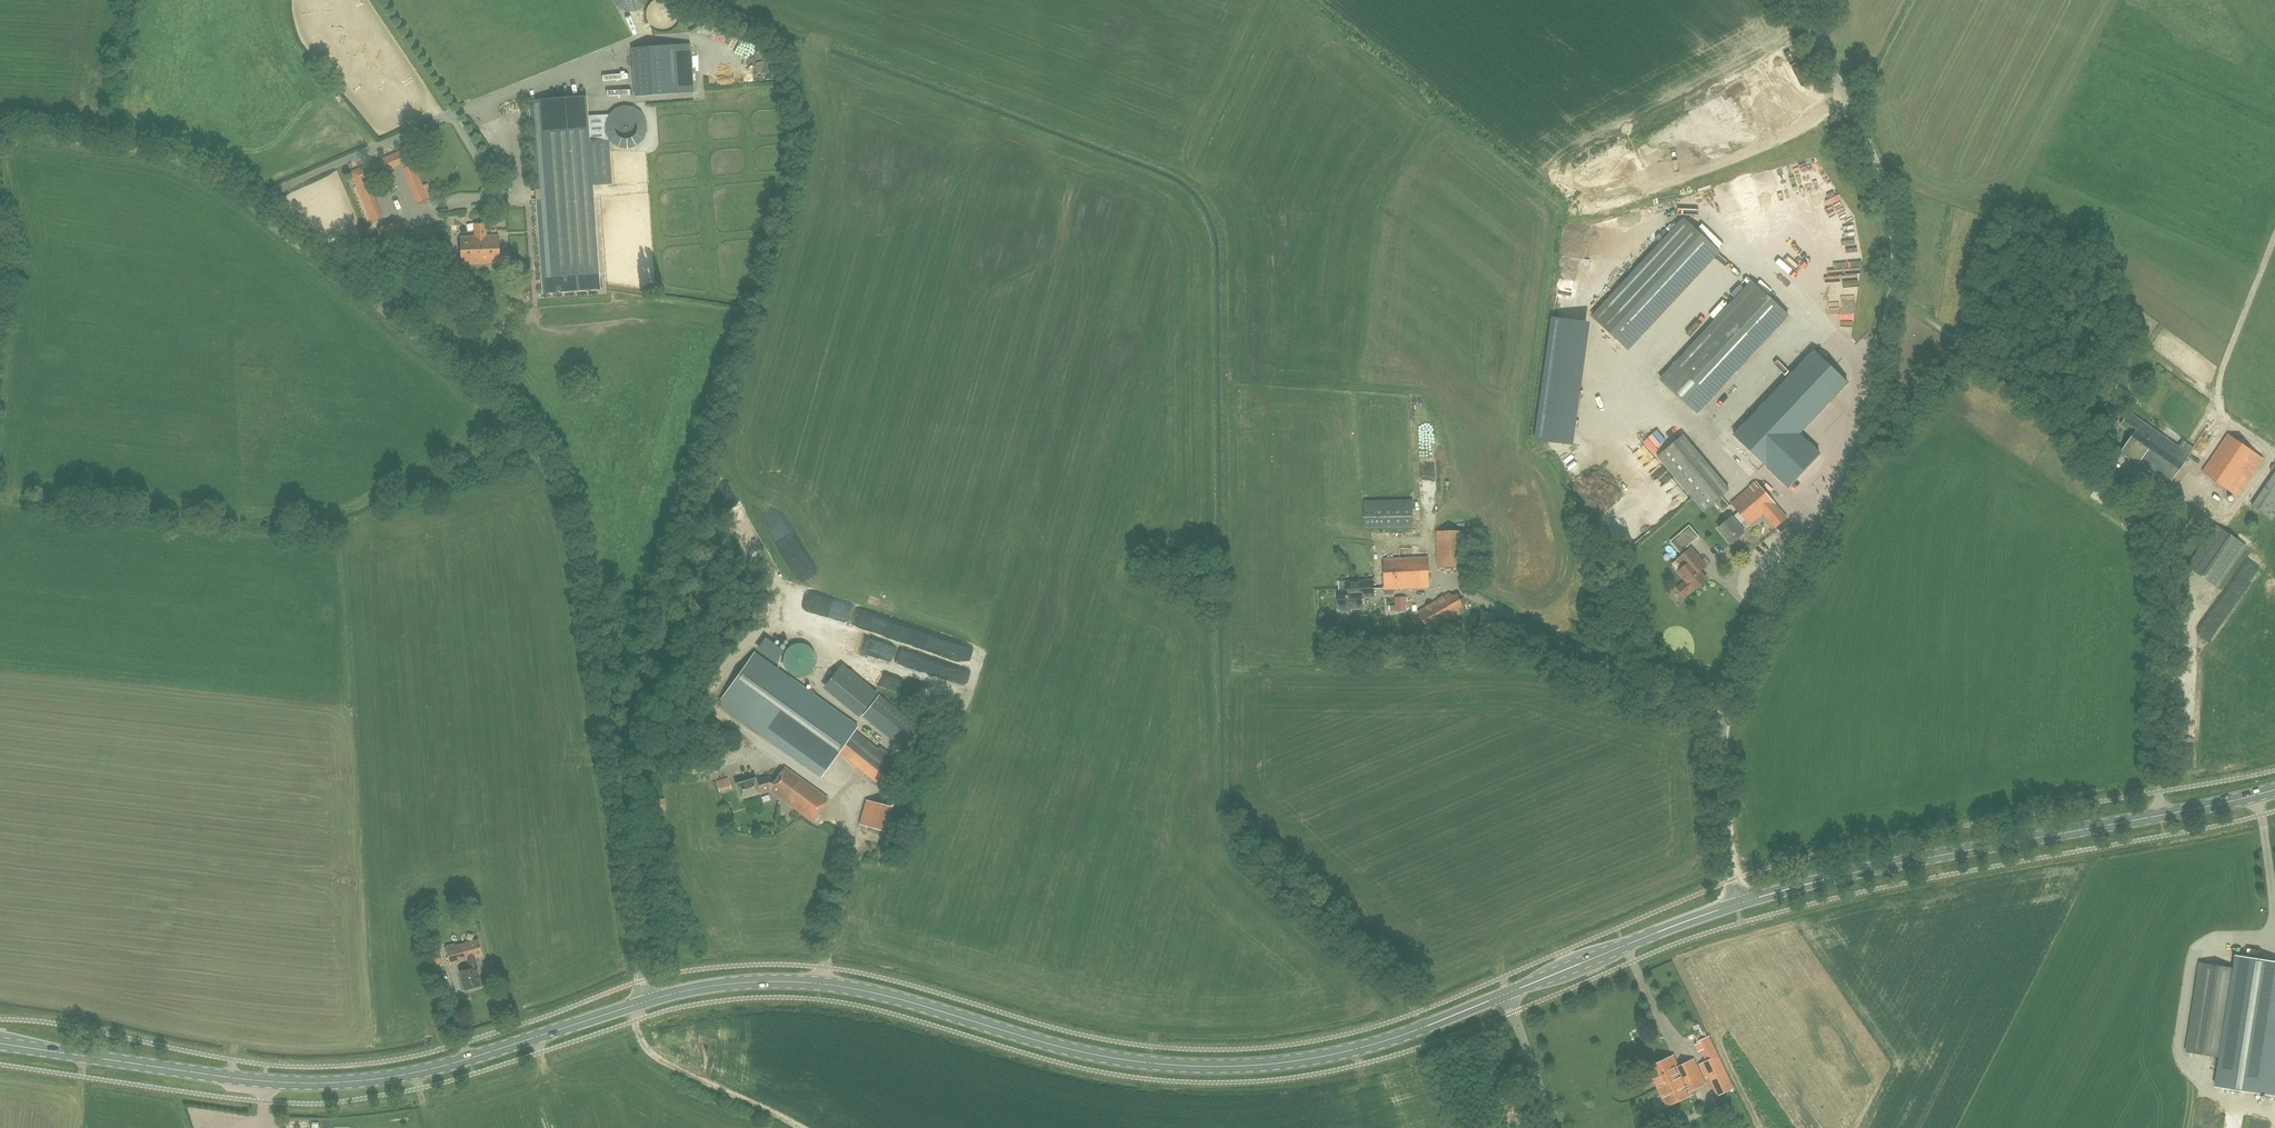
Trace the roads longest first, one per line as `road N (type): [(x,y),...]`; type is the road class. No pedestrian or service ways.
road 1 (unclassified): [(643,1001),(569,512),(538,448),(205,183),(134,157),(0,140)]
road 2 (primary): [(1506,993),(1347,1051),(1223,1066),(1103,1057),(838,985),(744,982),(643,1001)]
road 3 (unclassified): [(1723,715),(1849,477),(1894,297),(1892,212),(1797,0)]
road 4 (primary): [(643,1001),(453,1062),(342,1080),(241,1080),(0,1044)]
road 5 (primary): [(2274,792),(1831,877),(1735,904)]
road 6 (primary): [(1735,904),(1506,993)]
road 7 (unclassified): [(1723,715),(1502,628)]
road 8 (unclassified): [(1735,904),(1719,747),(1723,715)]
road 9 (unclassified): [(1553,1127),(1506,993)]

